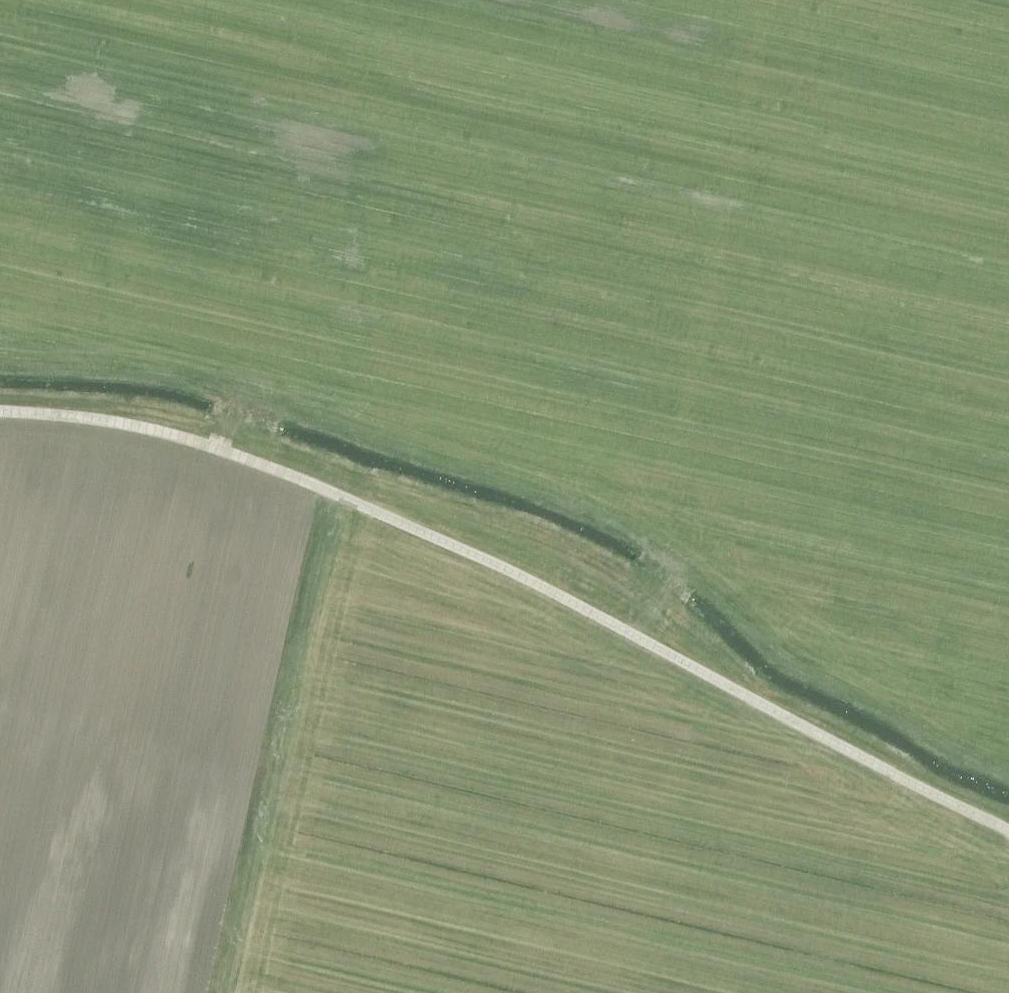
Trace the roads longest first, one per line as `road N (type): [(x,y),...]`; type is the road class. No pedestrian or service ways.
road 1 (track): [(1008,837),(641,638),(337,490),(130,426),(0,419)]

